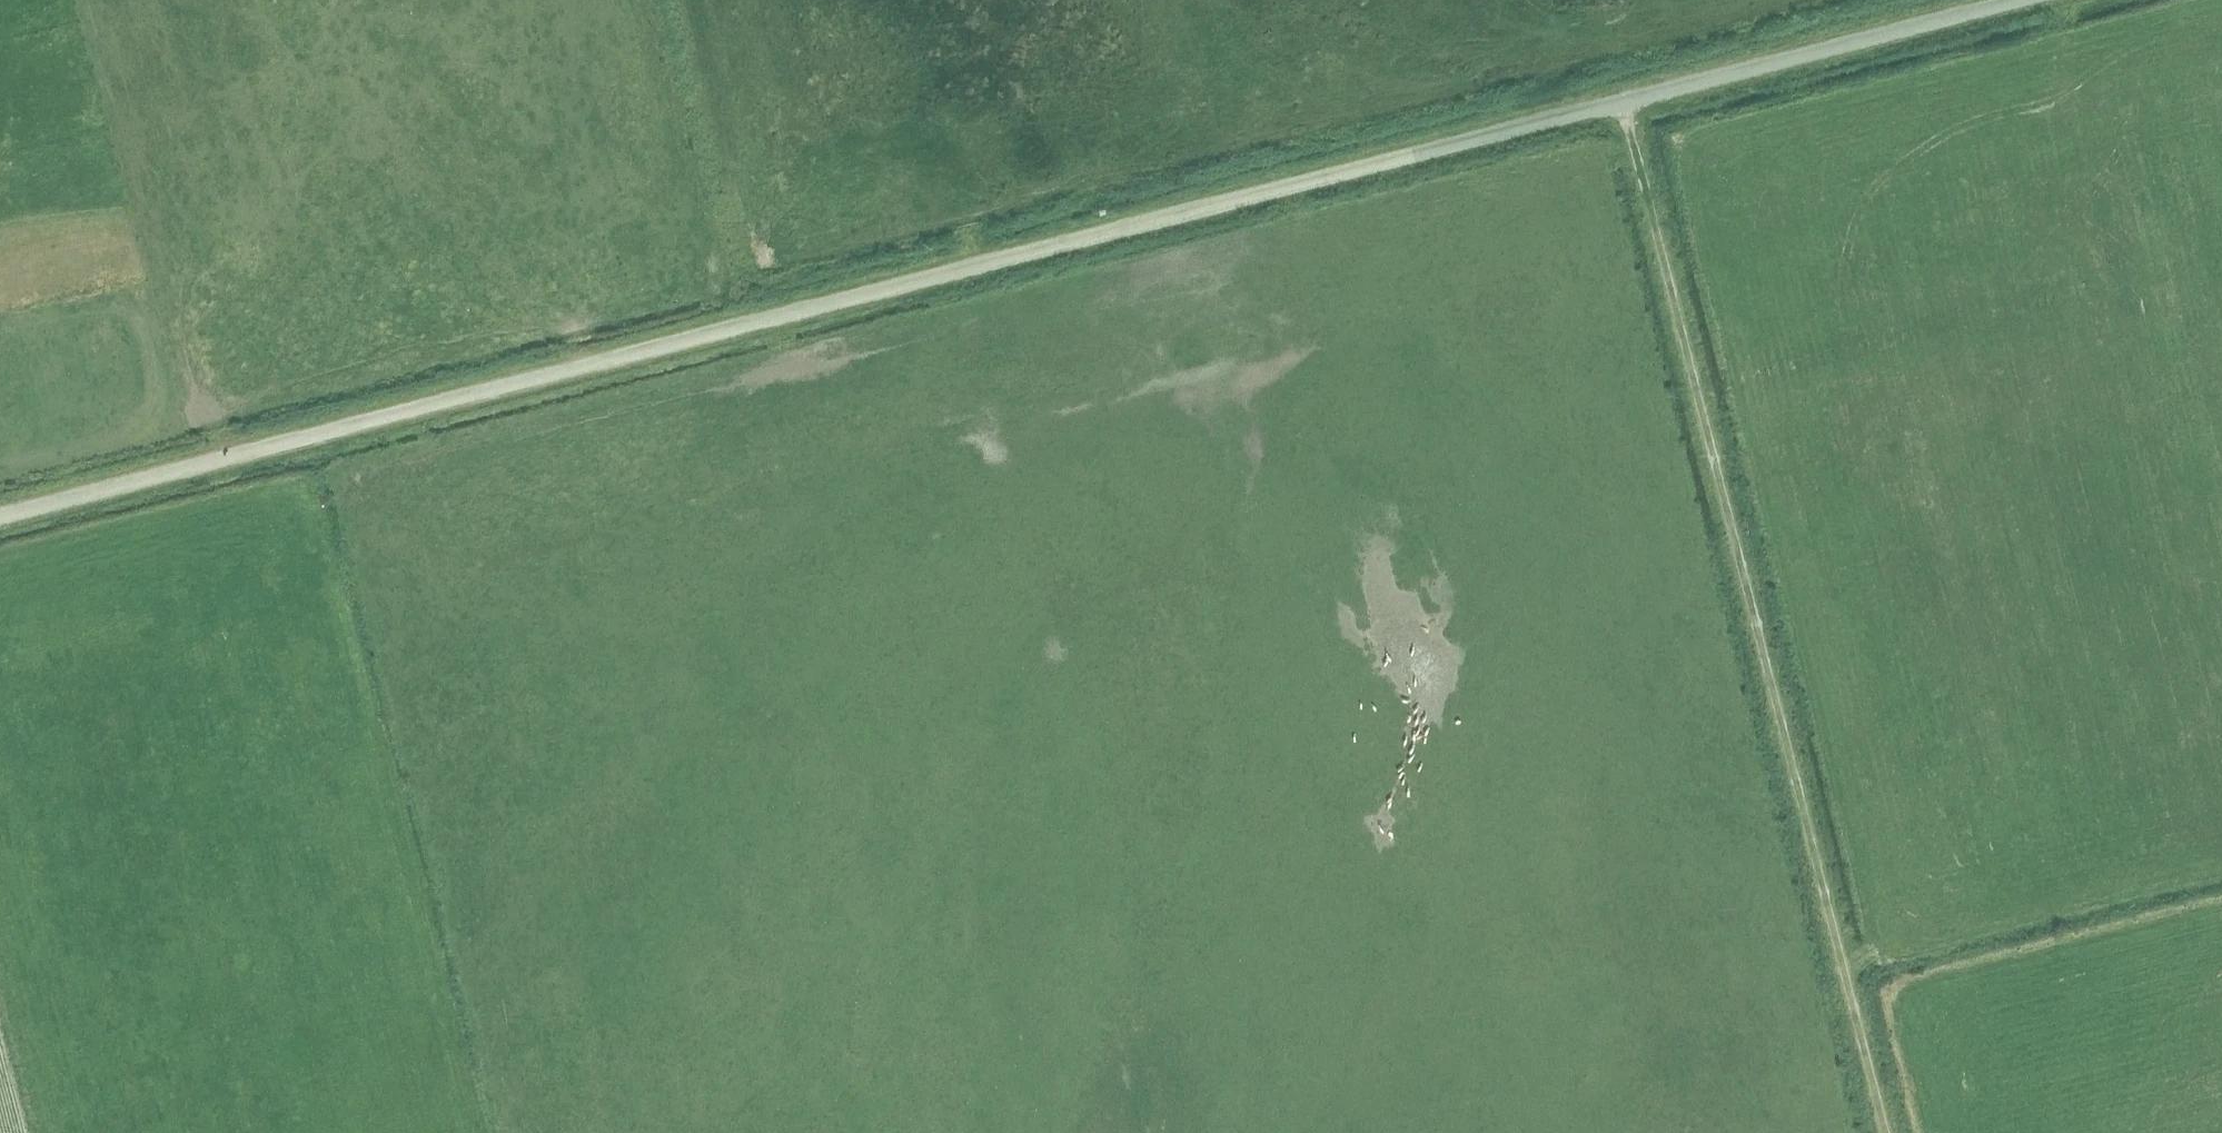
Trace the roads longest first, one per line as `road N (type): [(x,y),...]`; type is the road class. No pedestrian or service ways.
road 1 (unclassified): [(0,517),(2020,0)]
road 2 (track): [(1886,1132),(1626,105)]

